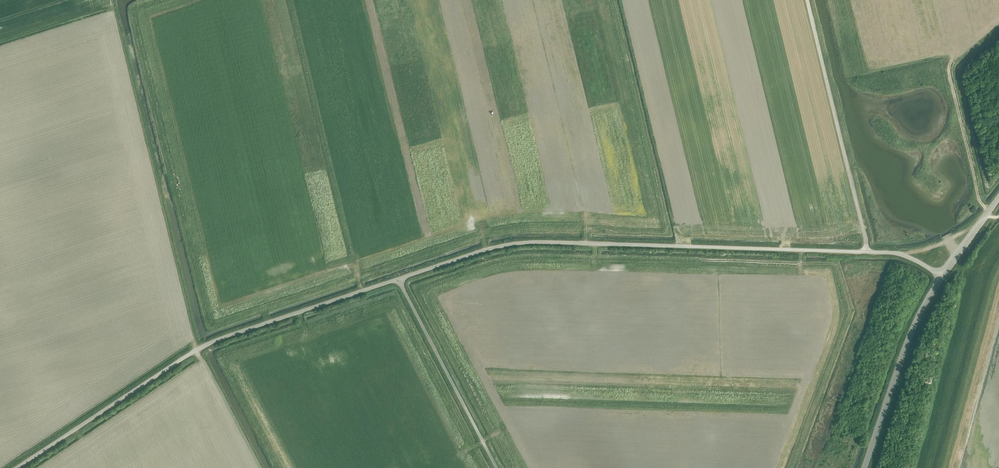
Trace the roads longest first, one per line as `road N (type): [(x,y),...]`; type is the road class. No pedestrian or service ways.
road 1 (unclassified): [(398,279),(480,251),(544,242),(896,253),(943,276)]
road 2 (unclassified): [(17,467),(198,349),(398,279)]
road 3 (unclassified): [(491,467),(398,279)]
road 4 (track): [(998,267),(942,467)]
road 5 (unclassified): [(864,467),(917,319),(943,276)]

